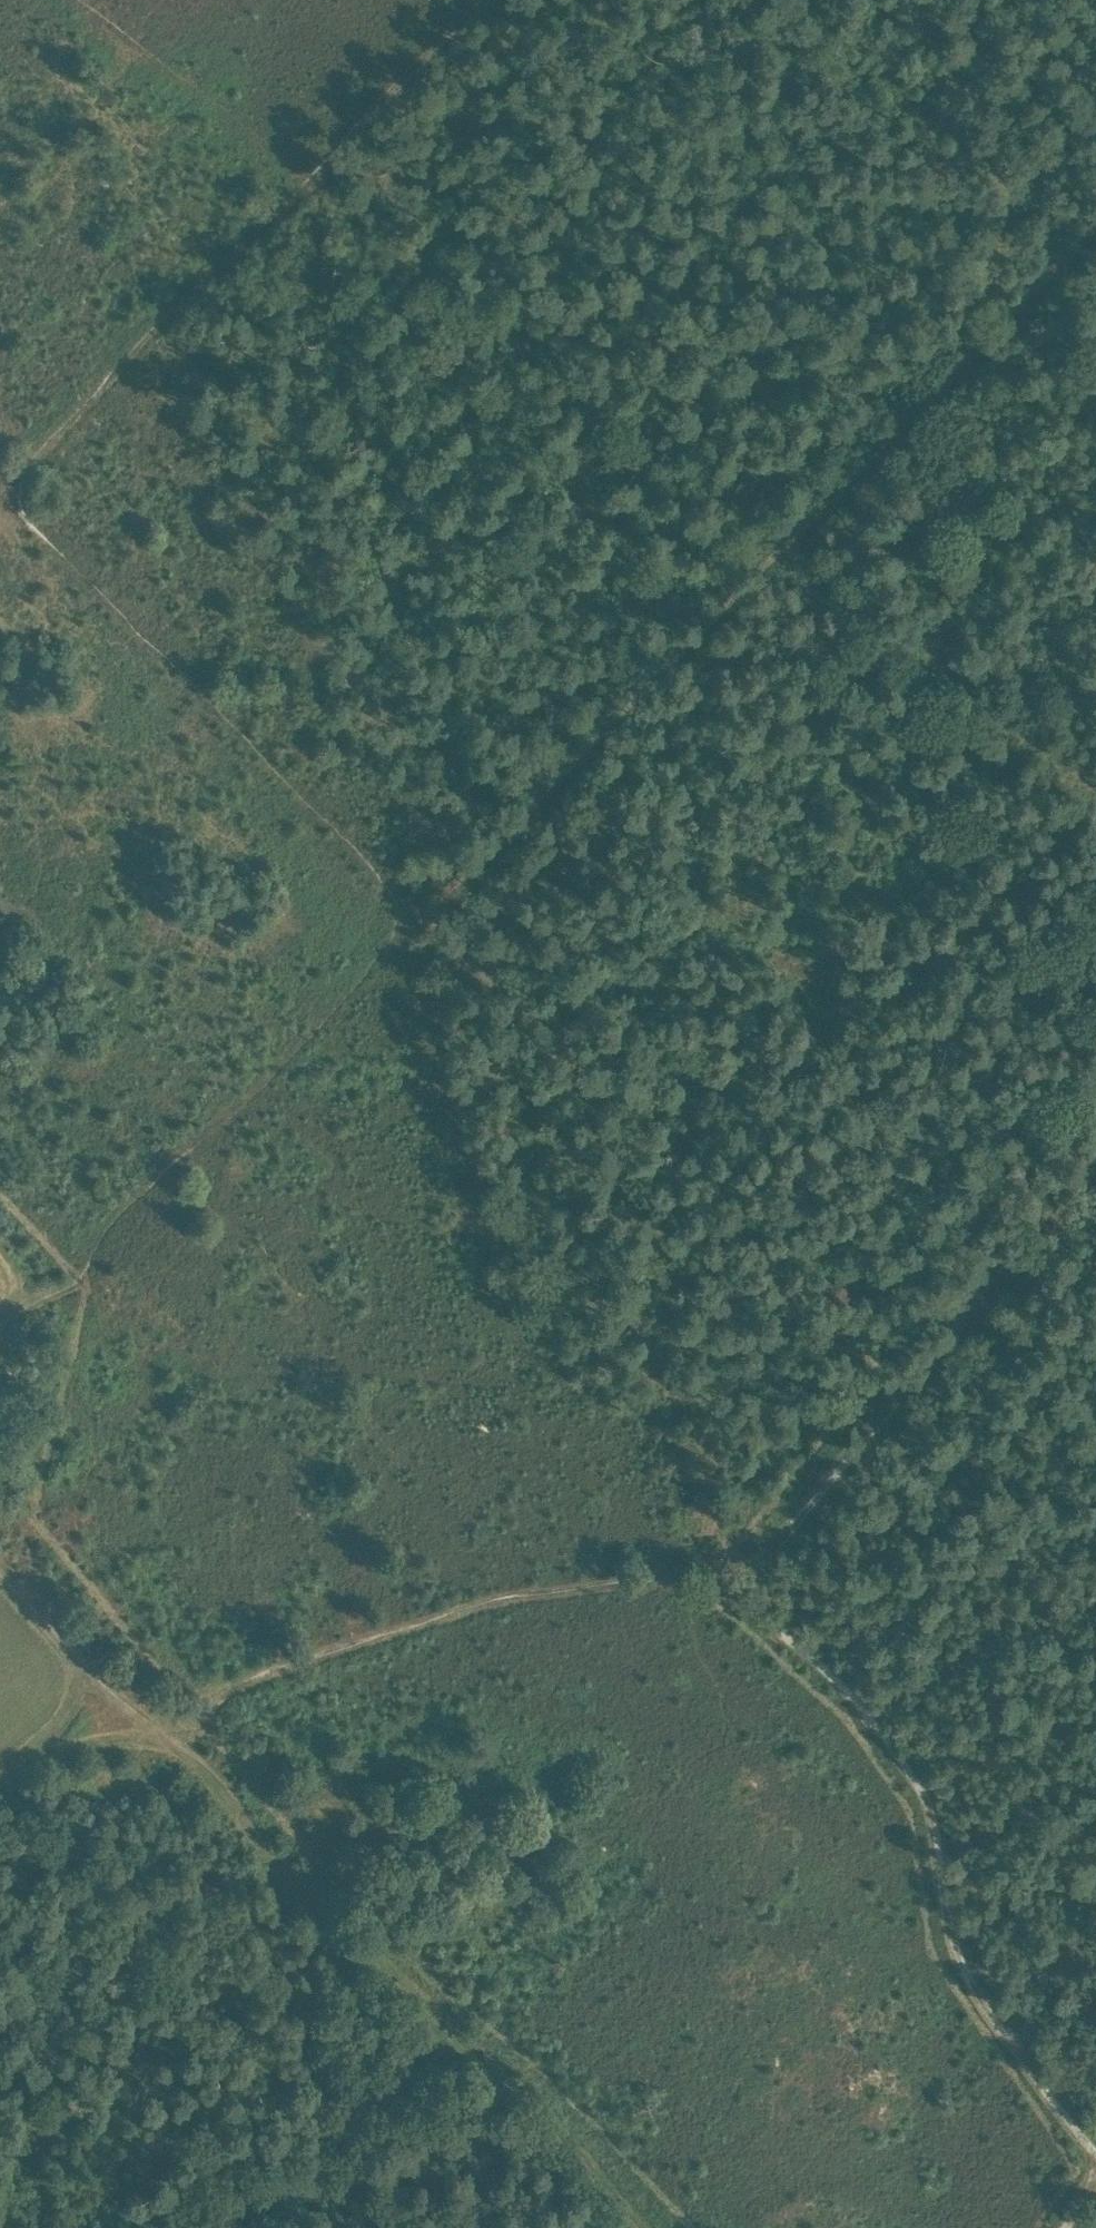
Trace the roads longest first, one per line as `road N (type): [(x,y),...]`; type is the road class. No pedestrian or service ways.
road 1 (track): [(83,0),(1095,777)]
road 2 (track): [(1095,1156),(774,1547),(754,1588),(779,1627),(869,1719),(1000,2020),(1051,2109),(1095,2153)]
road 3 (track): [(636,2227),(0,1557)]
road 4 (track): [(0,1797),(137,1699)]

